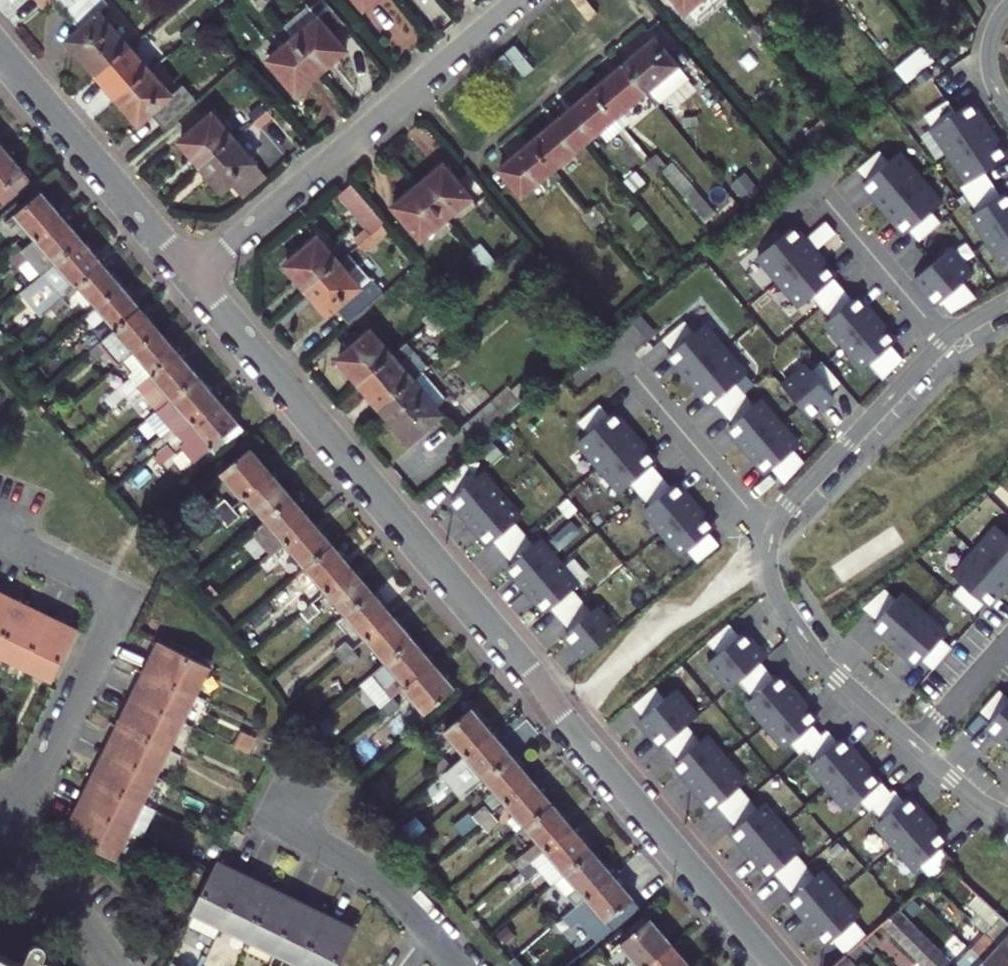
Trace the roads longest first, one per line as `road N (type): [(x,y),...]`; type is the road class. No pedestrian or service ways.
road 1 (residential): [(195,275),(774,965)]
road 2 (residential): [(195,275),(522,0)]
road 3 (residential): [(0,534),(122,601),(8,841)]
road 4 (residential): [(1007,818),(969,796),(821,663),(771,584),(770,534)]
road 5 (residential): [(0,46),(195,275)]
road 6 (residential): [(770,534),(787,506),(945,340)]
road 7 (residential): [(265,818),(380,878),(459,965)]
road 8 (residential): [(770,534),(621,360)]
road 9 (residential): [(945,340),(818,192)]
road 10 (residential): [(8,841),(113,965)]

